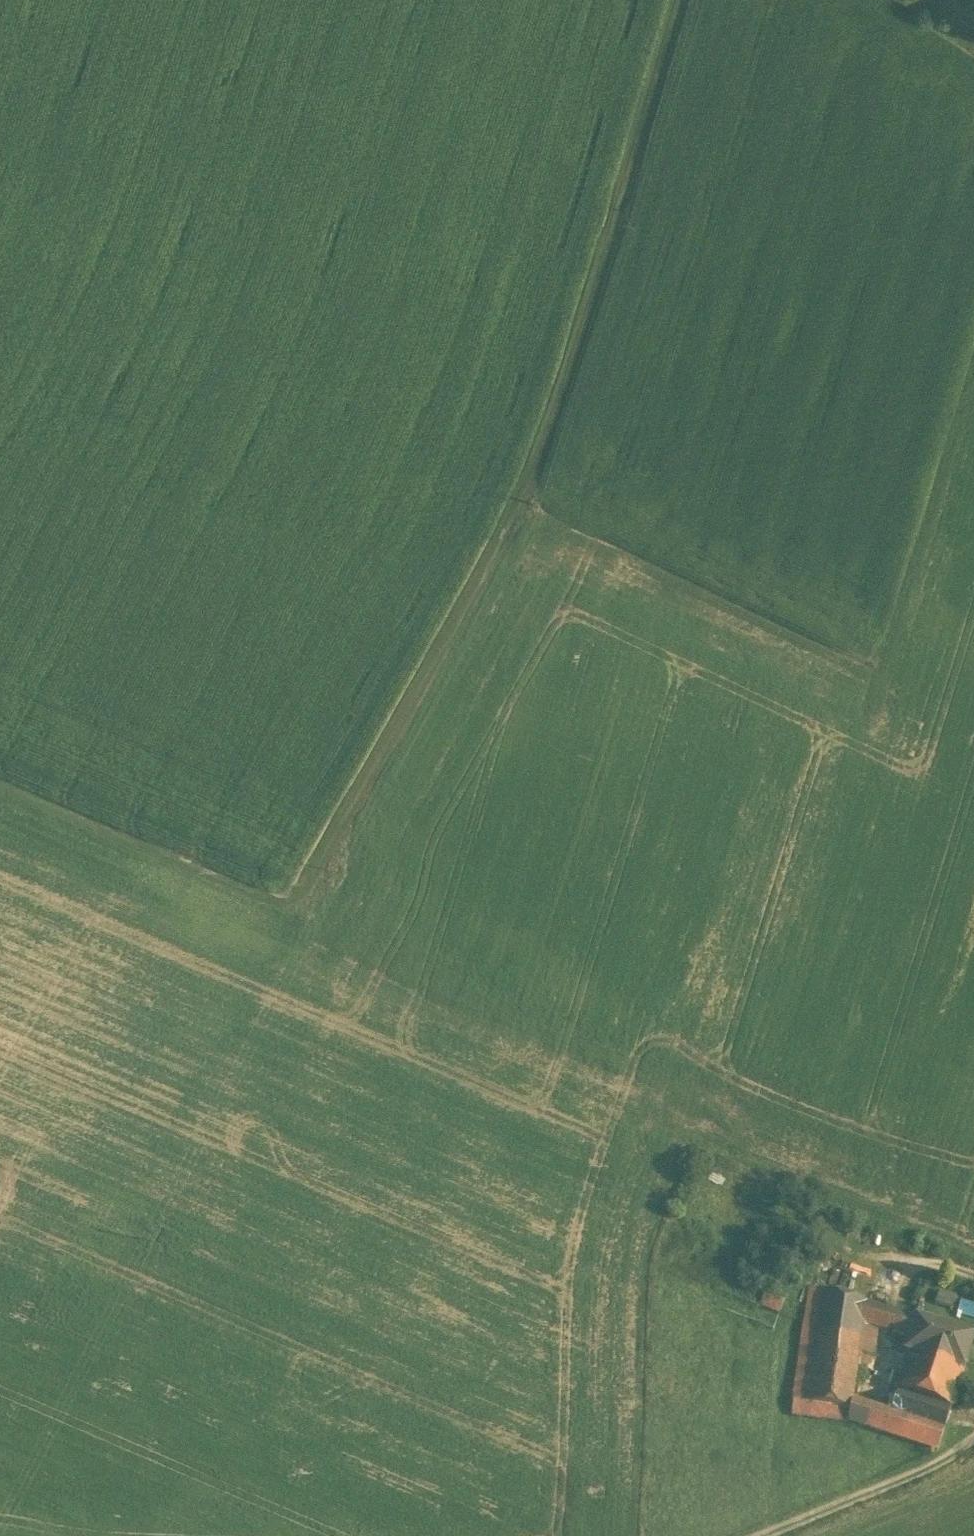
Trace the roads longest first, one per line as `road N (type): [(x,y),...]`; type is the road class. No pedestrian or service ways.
road 1 (track): [(79,1300),(527,500),(676,0)]
road 2 (track): [(773,1535),(941,1466),(973,1440)]

